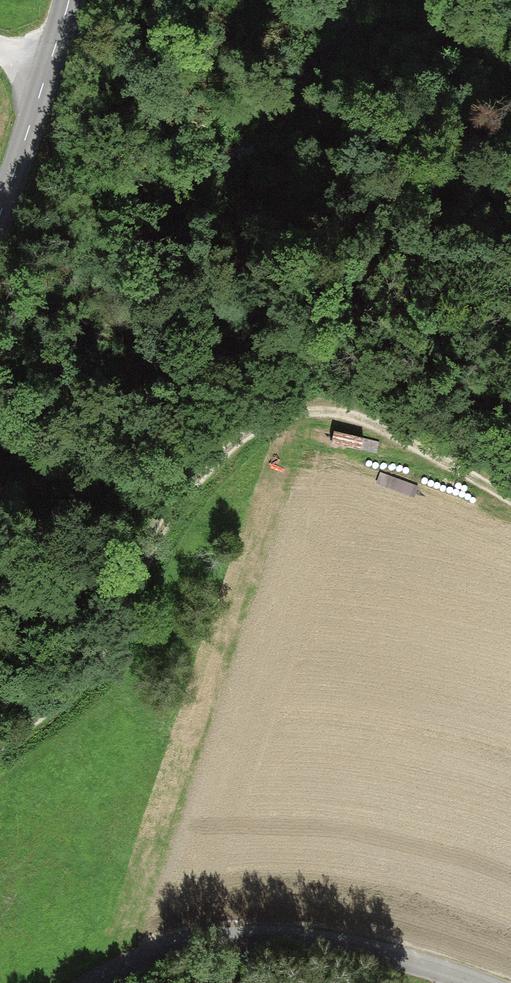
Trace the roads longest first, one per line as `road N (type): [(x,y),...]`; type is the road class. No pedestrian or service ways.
road 1 (track): [(510,498),(420,442),(342,411),(256,432),(215,463),(119,634),(66,701),(0,748)]
road 2 (tertiary): [(478,982),(382,954),(267,939),(160,955),(97,982)]
road 3 (tertiary): [(68,0),(0,216)]

